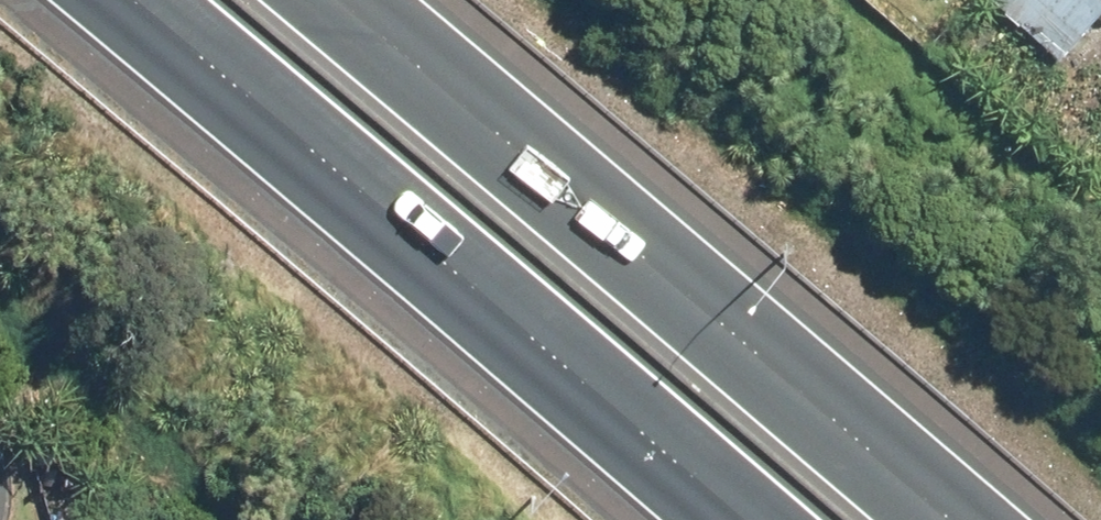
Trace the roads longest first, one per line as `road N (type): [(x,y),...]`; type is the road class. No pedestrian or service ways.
road 1 (motorway): [(389,0),(1043,519)]
road 2 (motorway): [(813,519),(400,152),(210,0)]

